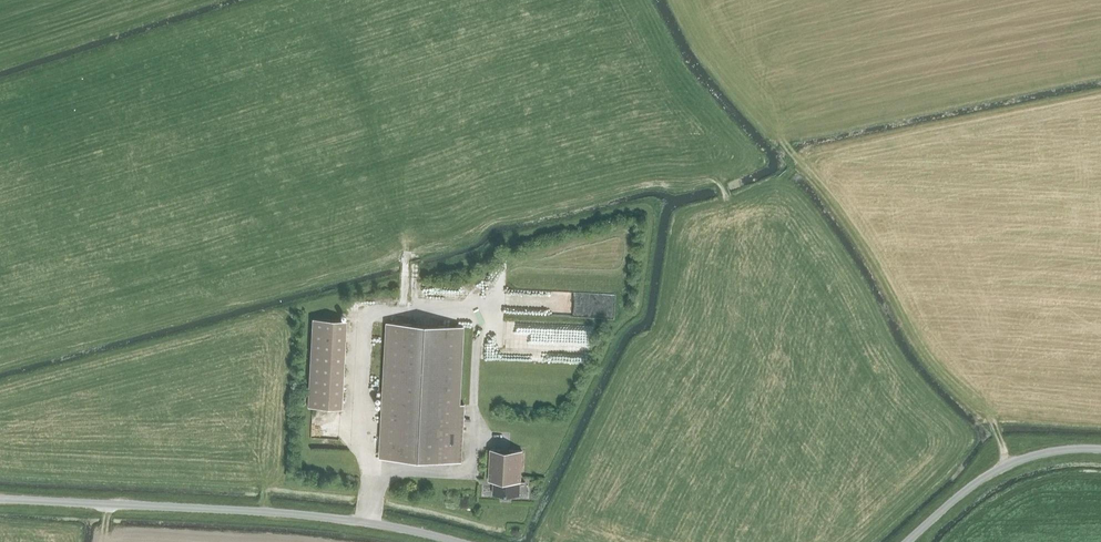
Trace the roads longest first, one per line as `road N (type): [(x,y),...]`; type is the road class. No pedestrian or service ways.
road 1 (unclassified): [(459,541),(275,512),(0,498)]
road 2 (track): [(468,471),(479,318),(364,314),(359,437),(380,466)]
road 3 (track): [(1007,465),(996,429),(928,359),(868,250),(777,135)]
road 4 (unclassified): [(1100,449),(1007,465),(907,541)]

